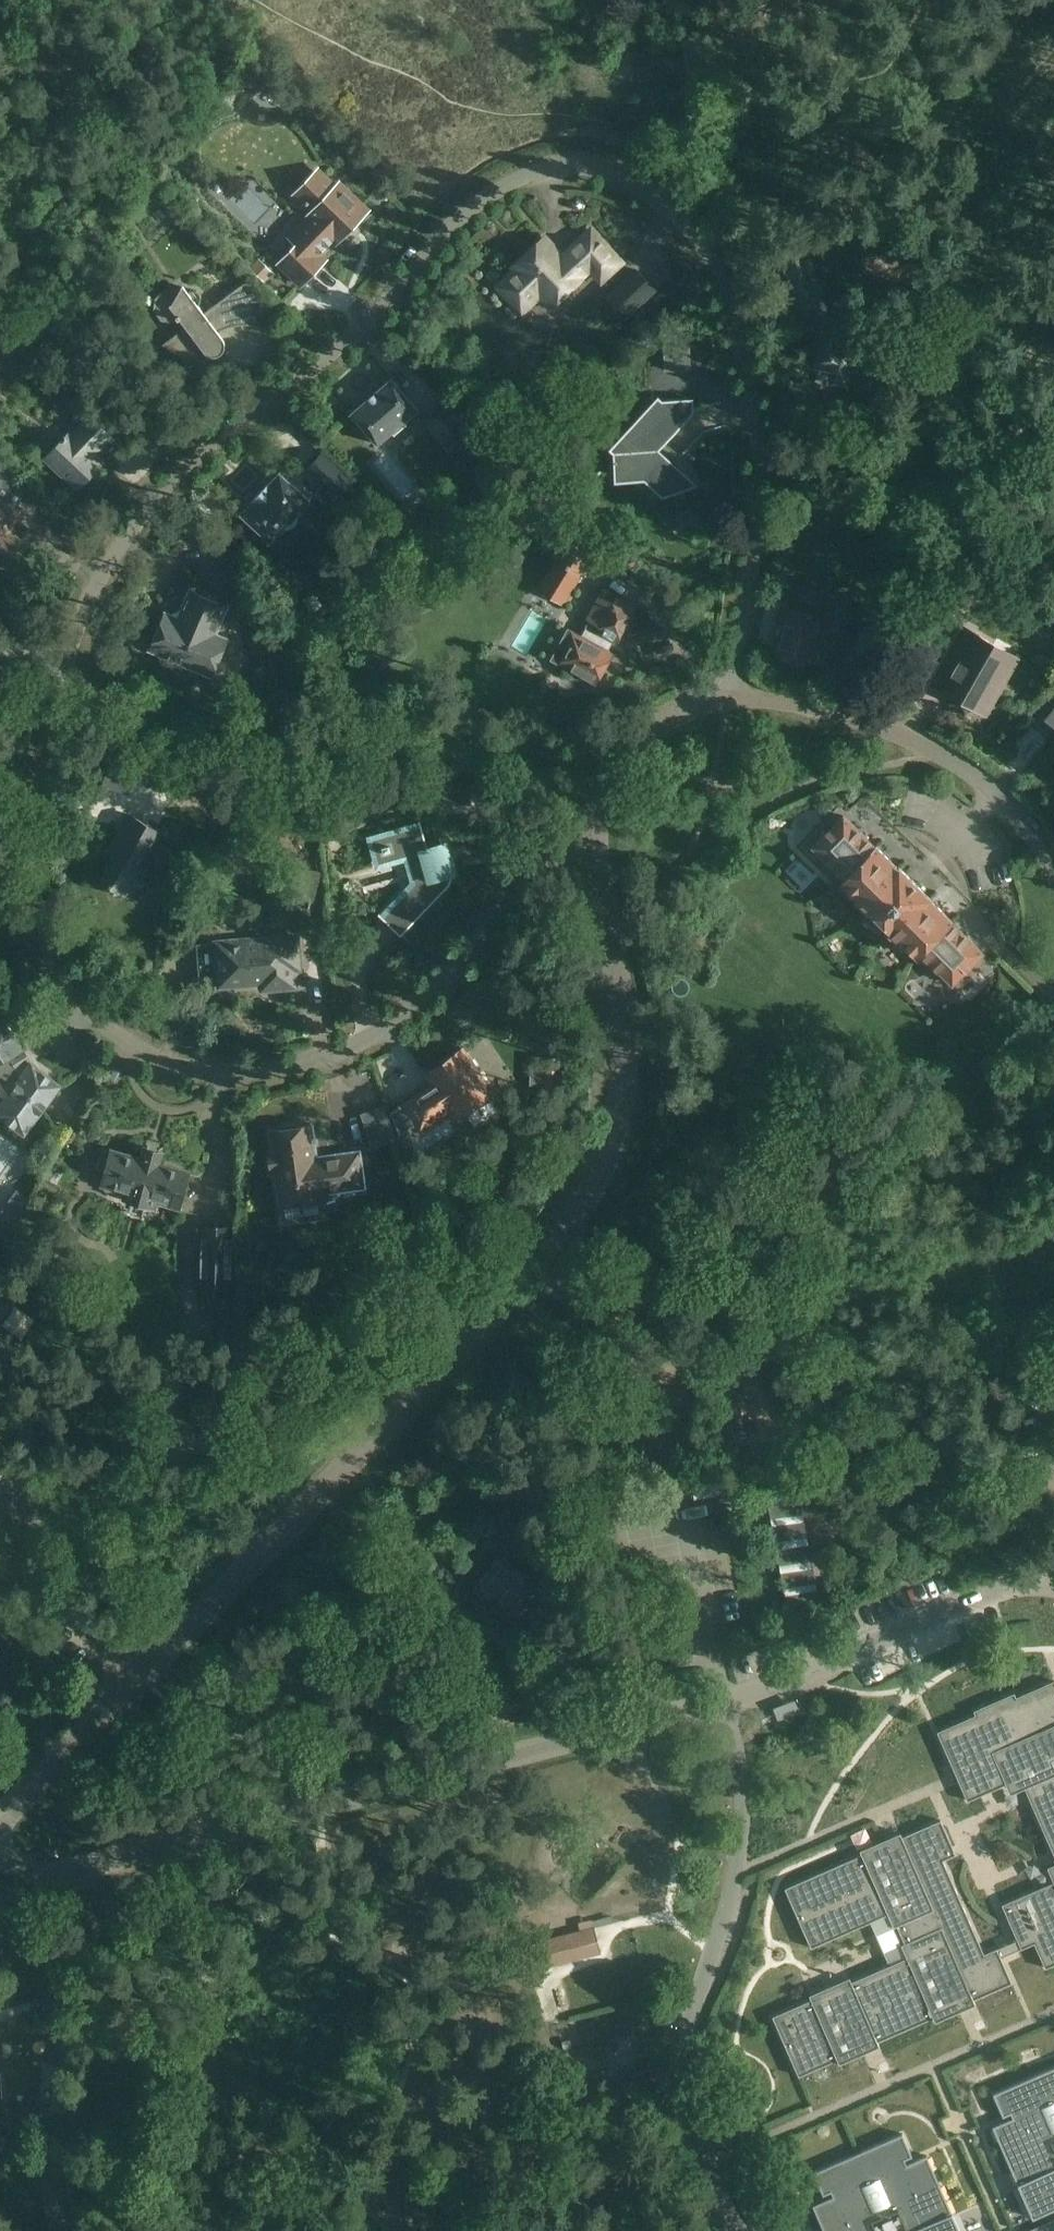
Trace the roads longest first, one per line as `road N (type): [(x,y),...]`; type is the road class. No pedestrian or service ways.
road 1 (unclassified): [(731,698),(760,500),(761,438),(747,346),(697,227),(661,195),(583,163),(530,172),(470,210),(382,308),(155,495),(82,604),(43,752),(31,832),(38,922),(72,1003),(134,1049),(186,1070),(232,1075),(325,1060),(375,1036),(456,968),(554,852),(593,847)]
road 2 (residential): [(0,1855),(35,1873),(59,1872),(656,1719)]
road 3 (unclassified): [(137,1684),(541,1266)]
road 4 (residential): [(723,1704),(744,1814),(739,1857),(678,2068),(680,2109),(737,2230)]
road 5 (residential): [(656,1719),(590,1468),(576,1314),(567,1285),(541,1266)]
road 6 (unclassified): [(541,1266),(597,1187),(619,1133),(624,1021),(593,847)]
road 7 (unclassified): [(998,796),(939,752),(859,718),(731,698)]
road 8 (residential): [(857,1651),(924,1722),(952,1722),(970,1712),(975,1600)]
road 9 (unclassified): [(593,847),(595,804),(621,755),(672,715),(731,698)]
road 10 (residential): [(137,1684),(8,1556),(7,1518)]
road 11 (unclassified): [(0,1821),(137,1684)]
road 12 (residential): [(723,1704),(857,1651)]
road 13 (residential): [(857,1651),(975,1600)]

